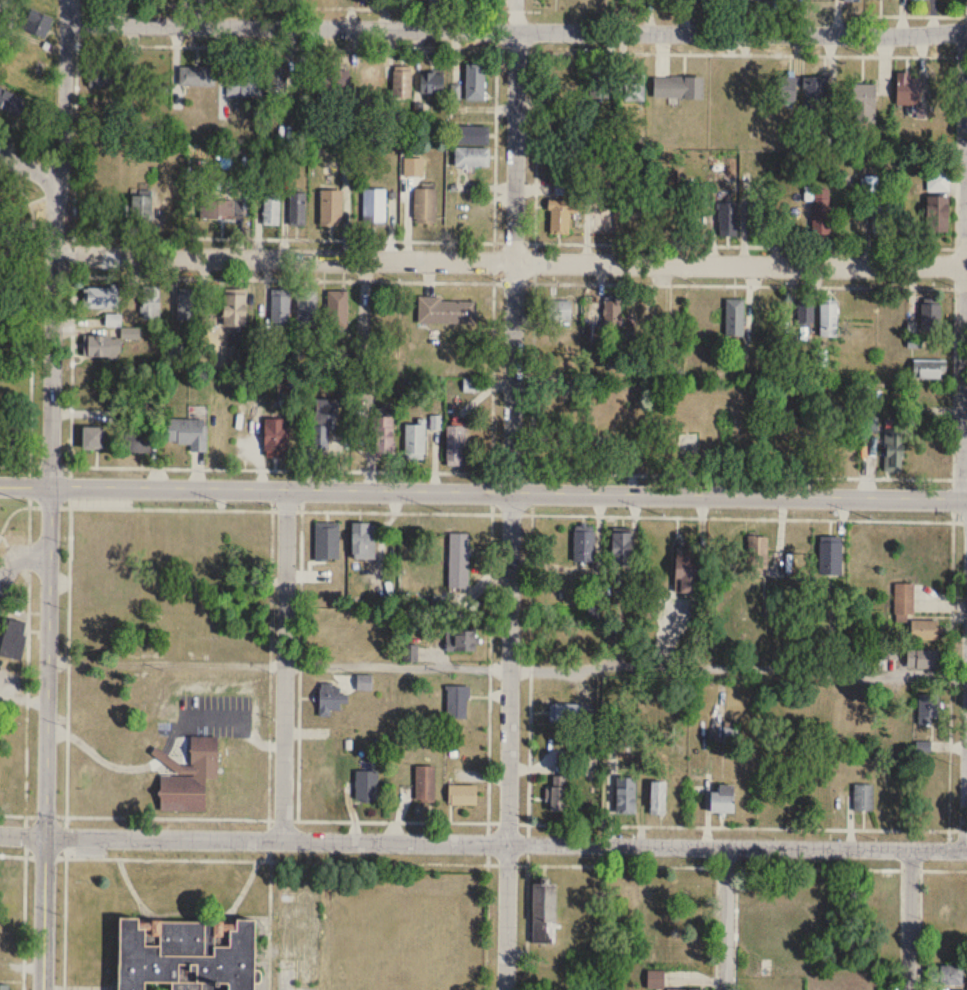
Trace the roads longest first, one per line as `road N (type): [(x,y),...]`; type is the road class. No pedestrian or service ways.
road 1 (residential): [(517,0),(505,989)]
road 2 (residential): [(0,834),(966,849)]
road 3 (residential): [(52,485),(966,499)]
road 4 (residential): [(53,255),(966,264)]
road 5 (residential): [(68,23),(966,29)]
road 6 (residential): [(52,485),(45,989)]
road 7 (residential): [(68,0),(53,255),(52,485)]
road 8 (residential): [(966,29),(966,486)]
road 9 (residential): [(286,489),(283,839)]
road 10 (residential): [(727,845),(725,989)]
road 11 (residential): [(912,848),(909,989)]

